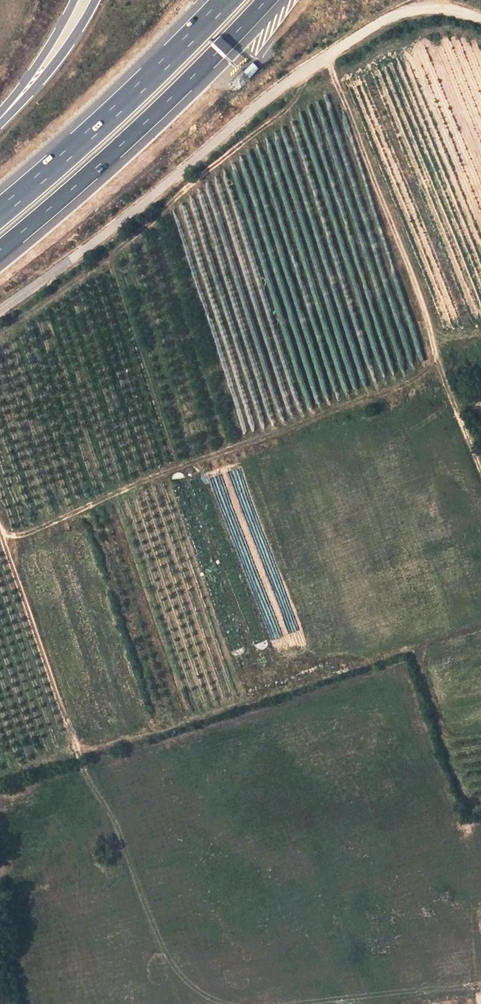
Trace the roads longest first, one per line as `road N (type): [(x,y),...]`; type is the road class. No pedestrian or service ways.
road 1 (residential): [(0,308),(114,226),(290,78),(359,33),(416,10),(480,21)]
road 2 (track): [(480,450),(324,54)]
road 3 (motorway): [(0,255),(155,120),(272,0)]
road 4 (track): [(0,524),(83,770),(0,793)]
road 5 (motorway): [(228,0),(0,213)]
road 6 (tertiary): [(0,125),(73,37),(91,0)]

